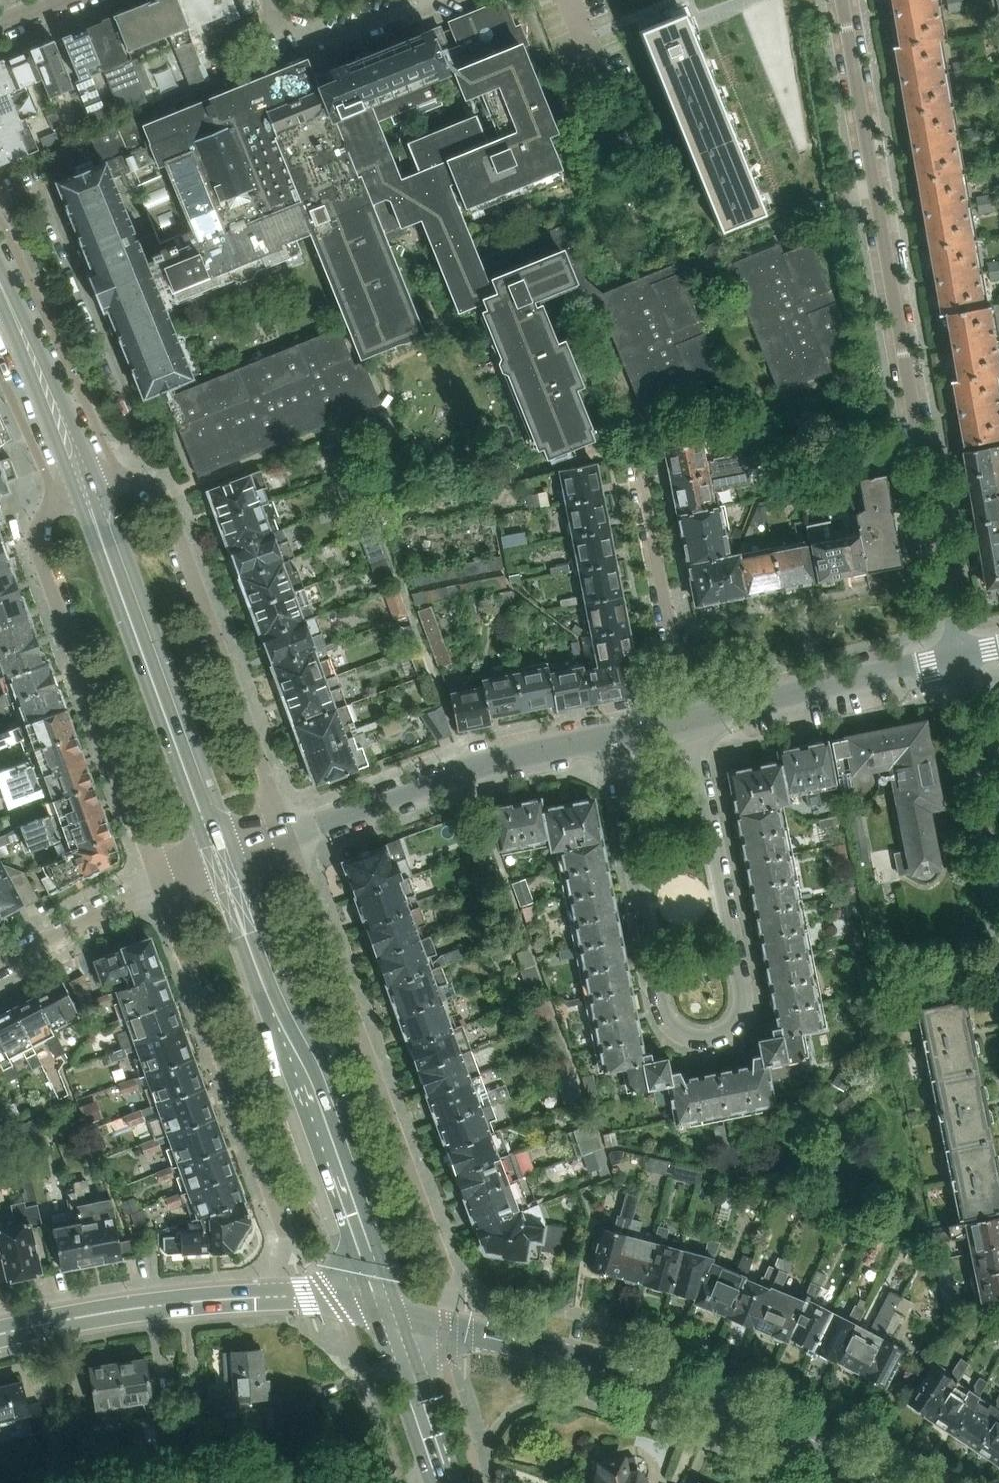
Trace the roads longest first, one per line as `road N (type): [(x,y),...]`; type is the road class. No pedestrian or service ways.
road 1 (residential): [(966,663),(844,0)]
road 2 (residential): [(606,742),(667,1019),(687,1038),(720,1040),(742,1018),(743,1001),(693,726)]
road 3 (residential): [(444,1327),(442,1270),(284,839)]
road 4 (secondary): [(386,1312),(309,1079),(262,983),(218,863)]
road 5 (residential): [(284,839),(154,491),(128,479),(83,493)]
road 6 (tertiary): [(858,1482),(659,1383),(444,1327)]
road 7 (residential): [(83,493),(47,509),(36,544),(162,884)]
road 8 (residential): [(277,1296),(275,1228),(162,884)]
road 9 (secondary): [(218,863),(83,493)]
road 10 (unclassified): [(284,839),(488,765),(606,742)]
road 11 (residential): [(693,726),(634,452)]
road 12 (unclassified): [(693,726),(966,663)]
road 13 (secondary): [(277,1296),(162,1305),(0,1333)]
road 14 (secondary): [(83,493),(0,285)]
road 15 (residential): [(0,969),(162,884)]
road 16 (secondary): [(437,1482),(386,1312)]
road 17 (residential): [(966,663),(998,823)]

